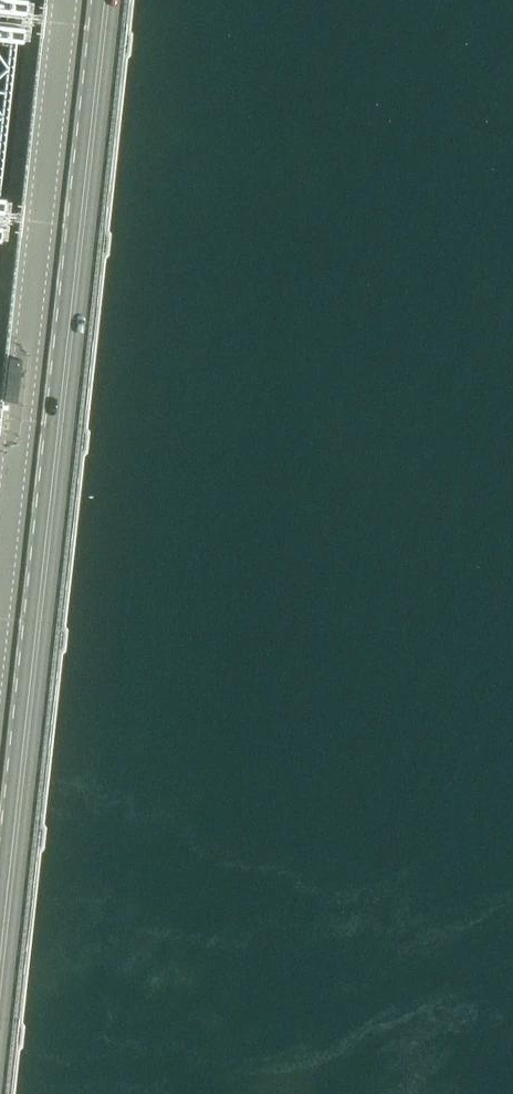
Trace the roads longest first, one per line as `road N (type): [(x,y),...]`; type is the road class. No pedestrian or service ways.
road 1 (primary): [(0,950),(103,0)]
road 2 (unclassified): [(0,577),(63,0)]

